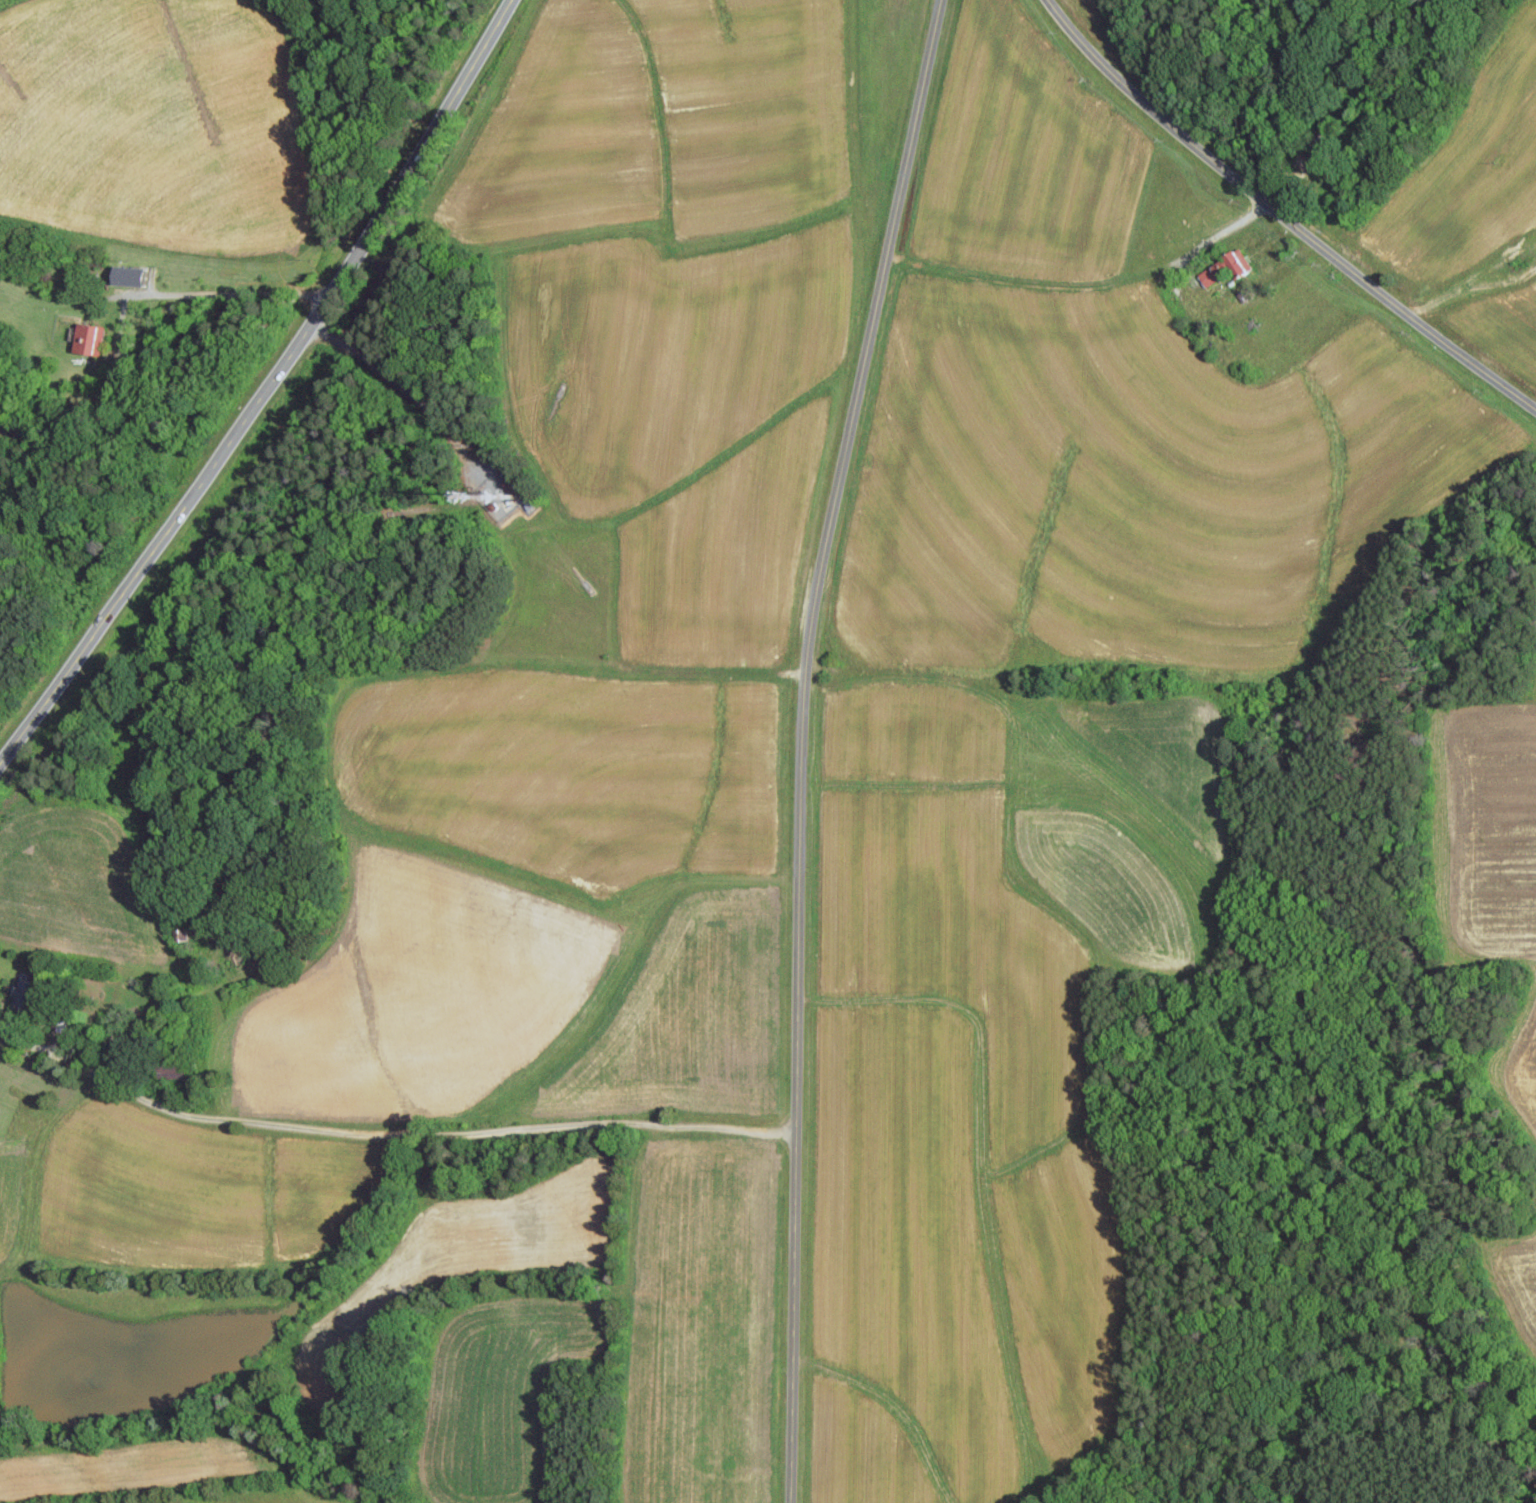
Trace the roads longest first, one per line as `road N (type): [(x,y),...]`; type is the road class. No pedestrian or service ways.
road 1 (residential): [(792,1502),(801,767),(810,633),(942,0)]
road 2 (primary): [(0,762),(270,386),(510,0)]
road 3 (tertiary): [(1535,410),(1158,115),(1049,0)]

